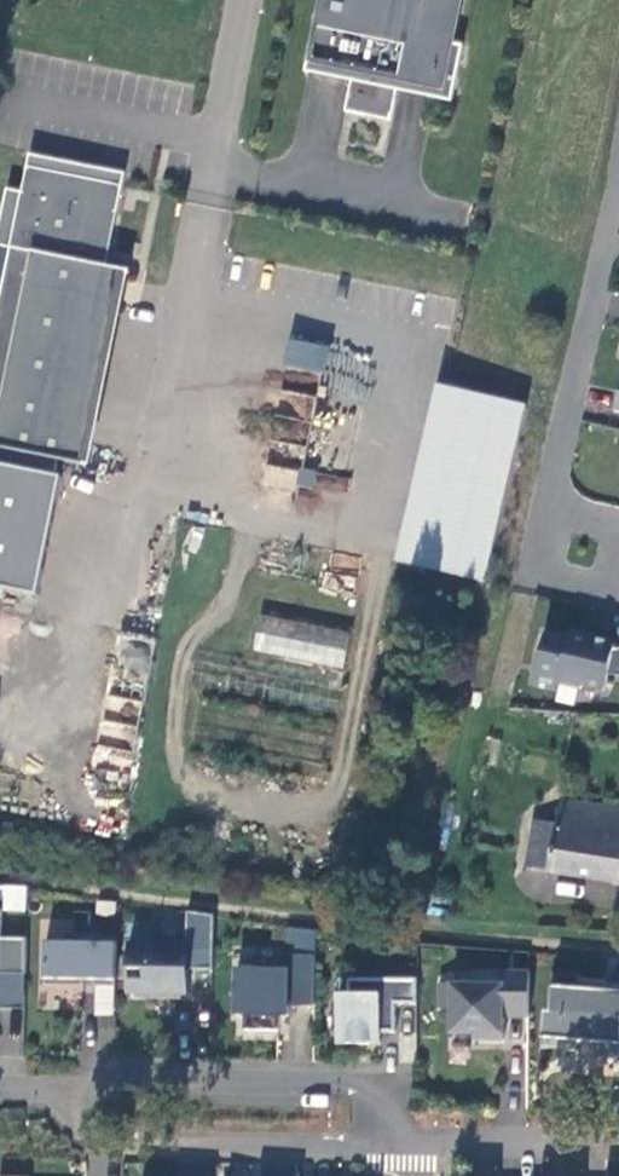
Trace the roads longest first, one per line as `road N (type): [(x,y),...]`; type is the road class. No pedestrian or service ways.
road 1 (residential): [(380,1141),(379,1088),(57,1086)]
road 2 (residential): [(57,1086),(101,1139),(380,1141)]
road 3 (residential): [(543,511),(618,186)]
road 4 (residential): [(618,949),(412,931)]
road 5 (residential): [(419,1160),(435,1142),(563,1142)]

